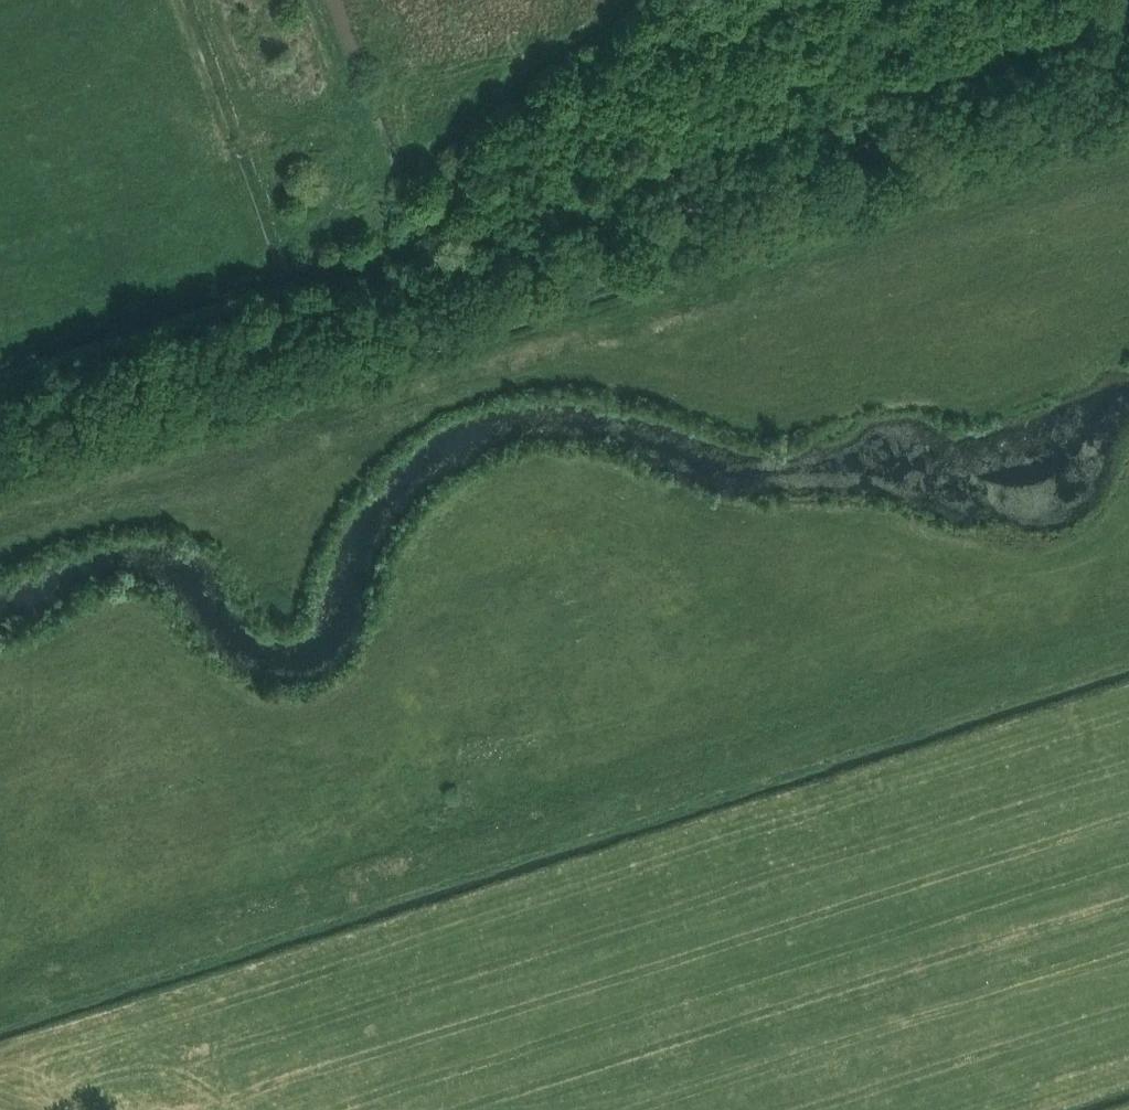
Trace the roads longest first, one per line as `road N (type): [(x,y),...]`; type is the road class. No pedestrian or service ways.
road 1 (track): [(1128,61),(0,426)]

